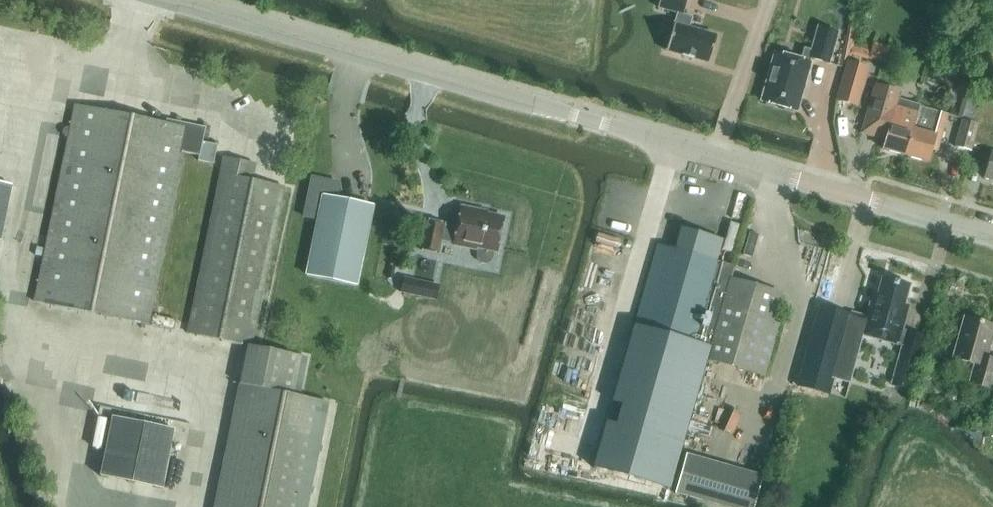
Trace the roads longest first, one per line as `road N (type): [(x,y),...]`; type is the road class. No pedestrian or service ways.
road 1 (tertiary): [(992,237),(174,0)]

